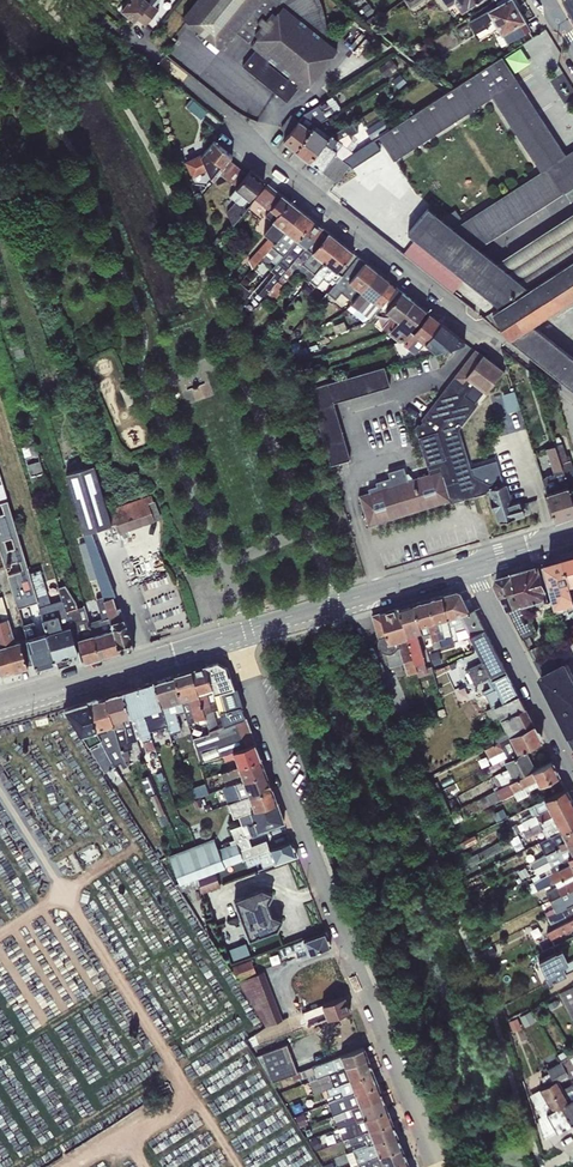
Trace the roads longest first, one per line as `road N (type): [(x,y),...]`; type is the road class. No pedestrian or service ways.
road 1 (residential): [(572,400),(470,328),(453,305),(258,155),(241,129),(130,35)]
road 2 (residential): [(439,1166),(235,636)]
road 3 (secondary): [(235,636),(470,564)]
road 4 (secondary): [(0,705),(235,636)]
road 5 (residential): [(470,564),(572,766)]

